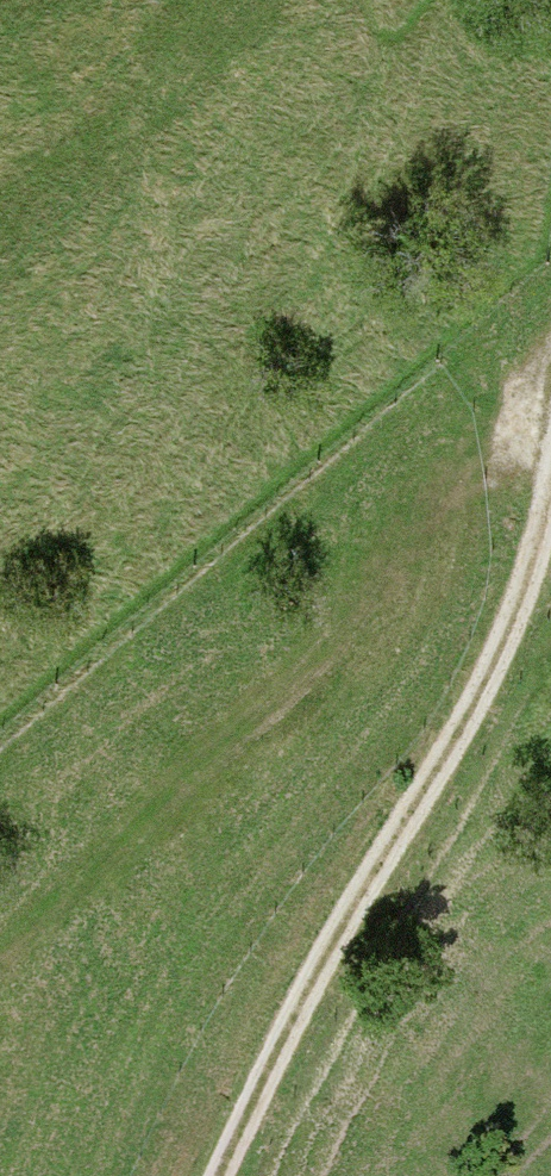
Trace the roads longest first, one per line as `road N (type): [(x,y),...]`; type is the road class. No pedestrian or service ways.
road 1 (track): [(215,1175),(342,909),(462,719),(550,463)]
road 2 (track): [(550,442),(476,450),(435,497),(387,582),(306,680),(0,942)]

